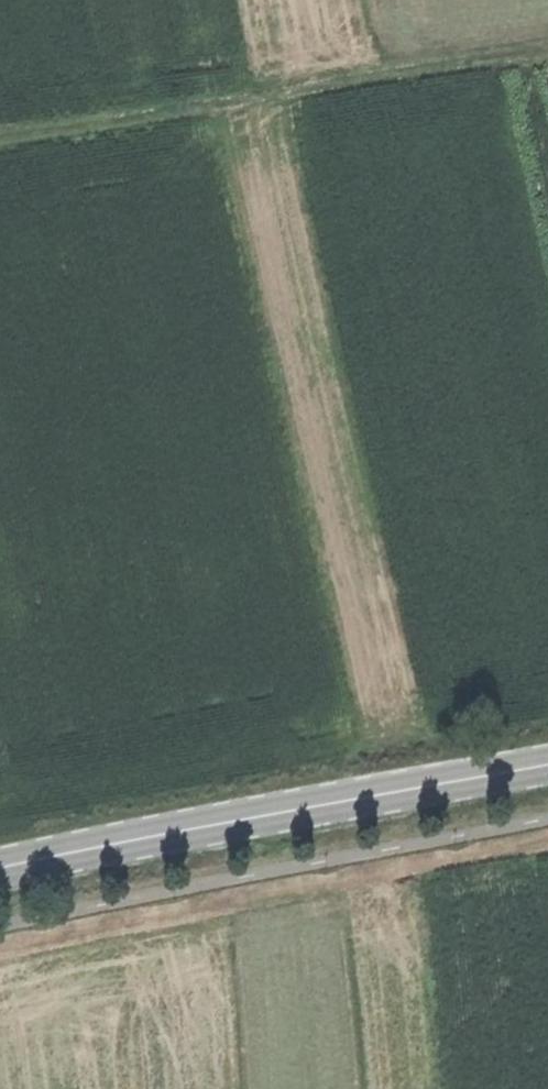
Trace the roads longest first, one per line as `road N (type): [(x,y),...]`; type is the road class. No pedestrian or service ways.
road 1 (secondary): [(0,869),(547,756)]
road 2 (track): [(0,123),(547,43)]

